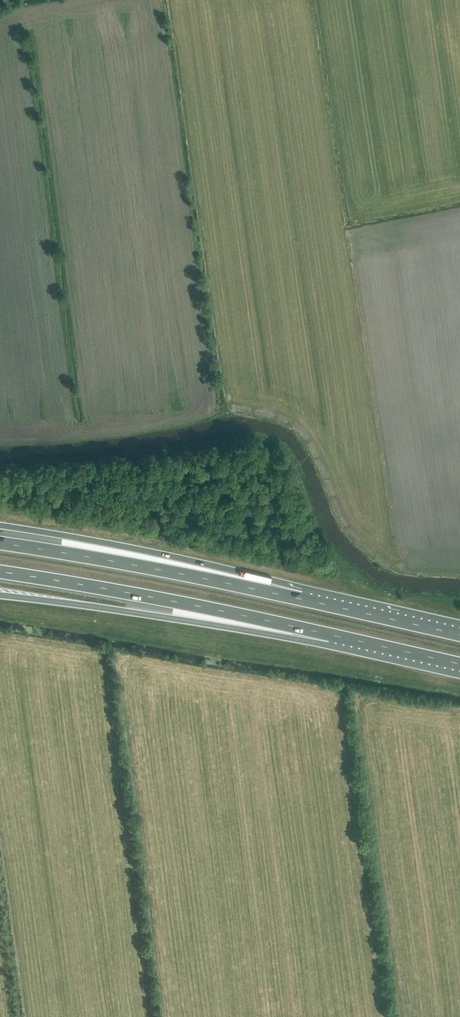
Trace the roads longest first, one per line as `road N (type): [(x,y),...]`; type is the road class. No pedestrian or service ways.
road 1 (trunk): [(0,572),(332,635)]
road 2 (trunk): [(0,596),(332,635)]
road 3 (trunk): [(302,600),(0,527)]
road 4 (trunk): [(302,600),(0,543)]
road 5 (trunk): [(459,635),(302,600)]
road 6 (trunk): [(332,635),(459,664)]

